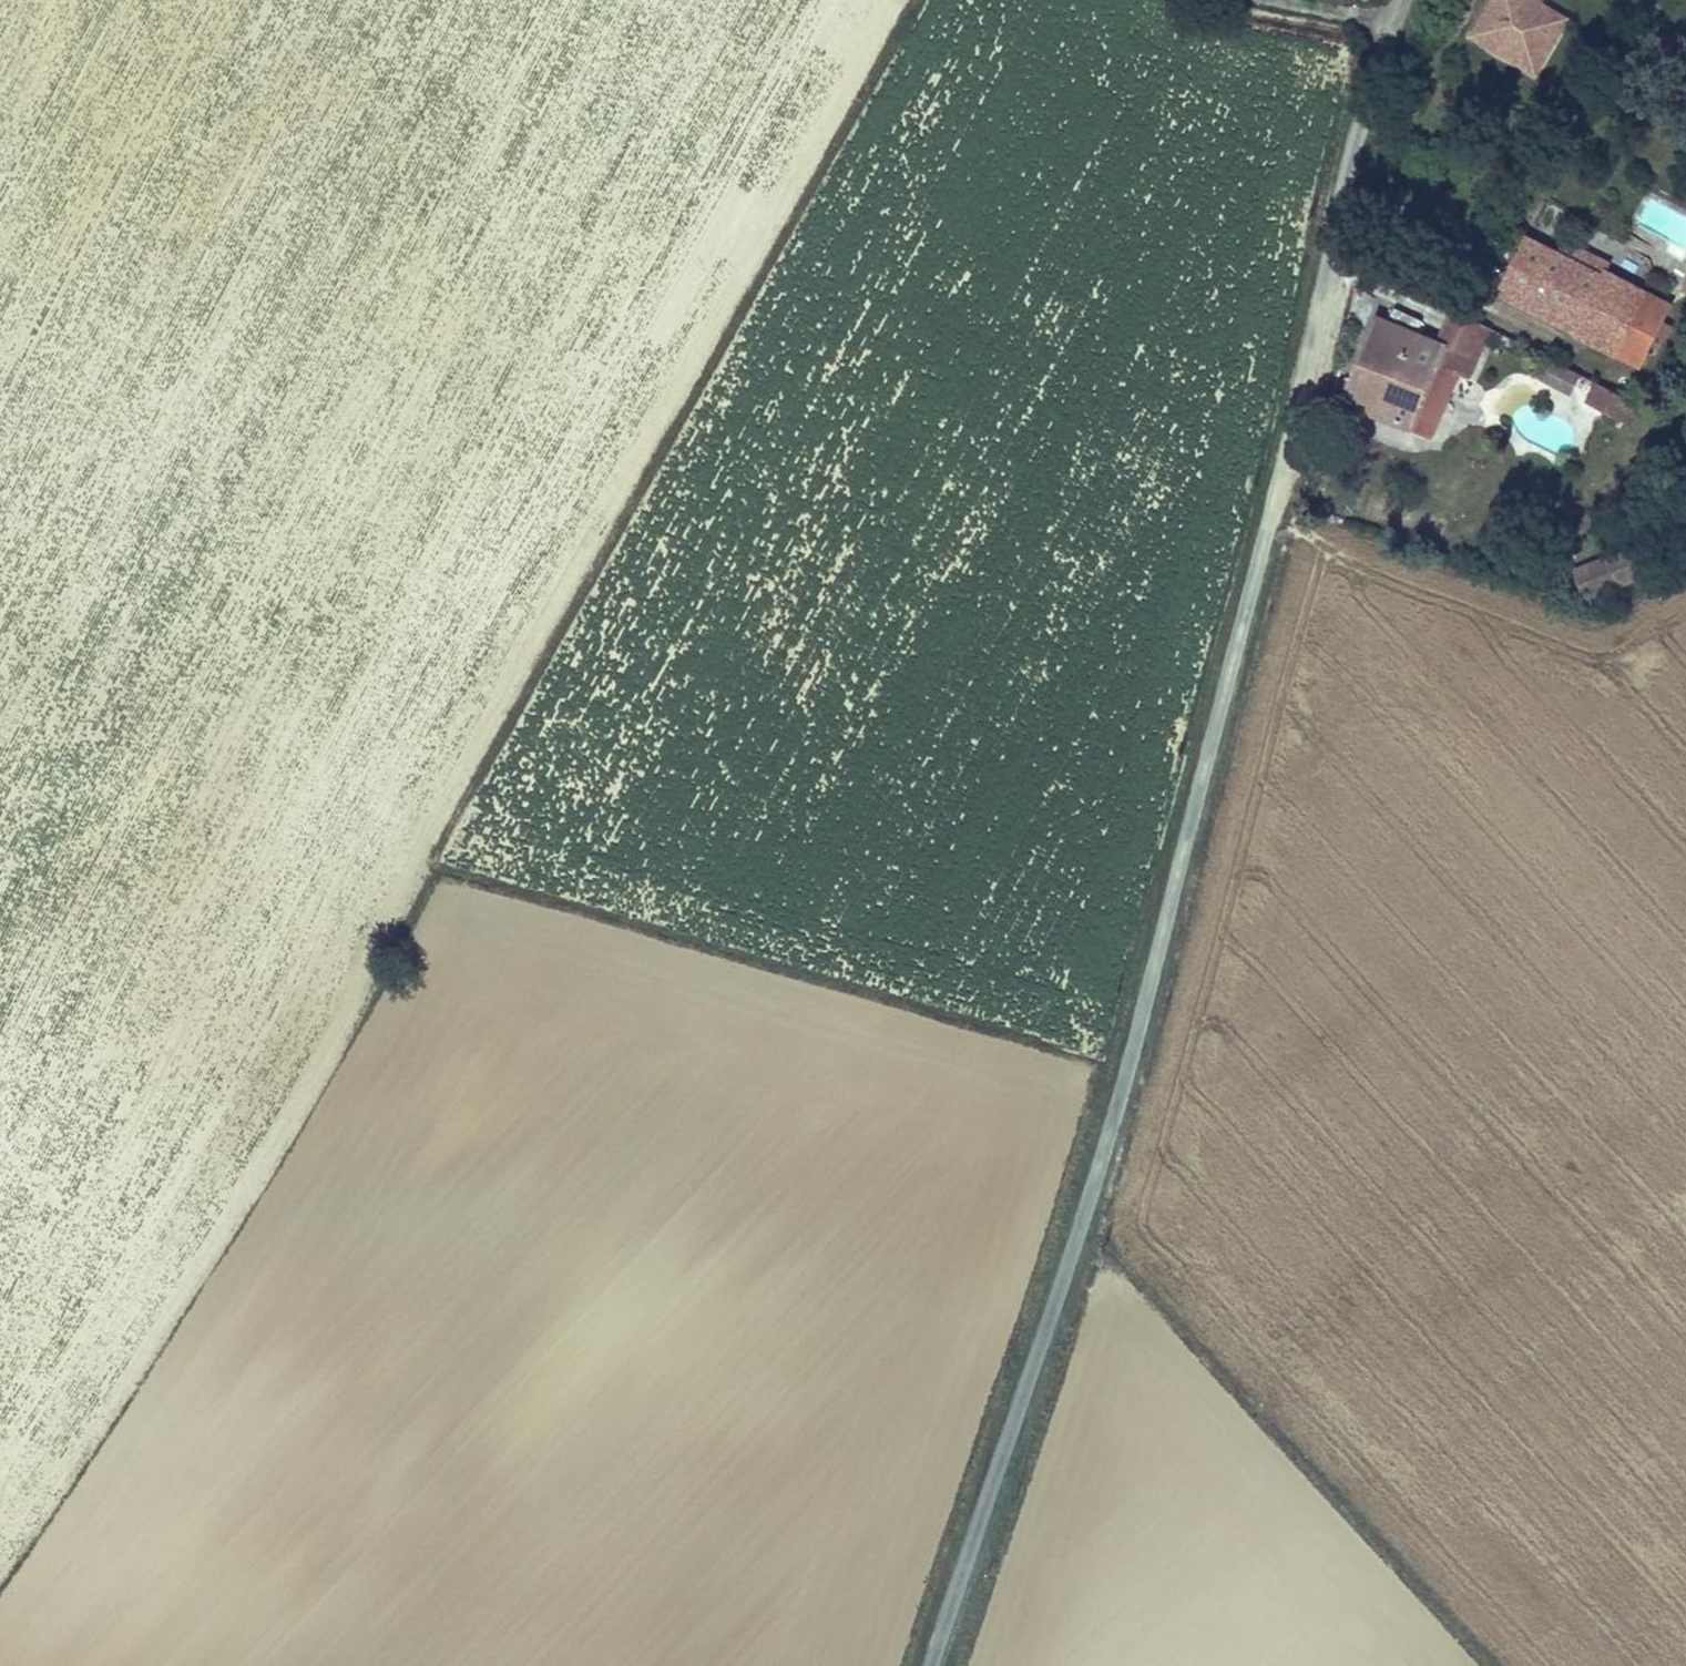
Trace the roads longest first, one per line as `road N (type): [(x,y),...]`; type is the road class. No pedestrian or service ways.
road 1 (unclassified): [(931,1665),(1104,1154),(1289,443),(1345,177),(1402,0)]

